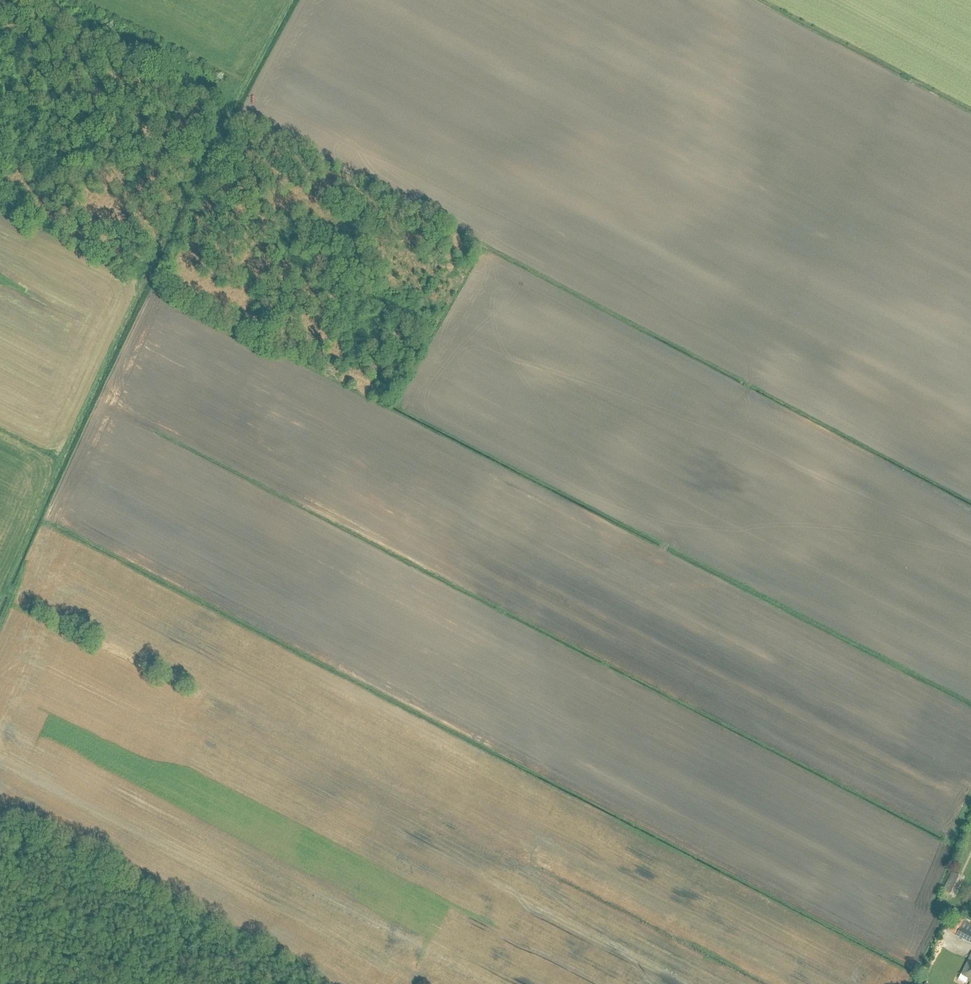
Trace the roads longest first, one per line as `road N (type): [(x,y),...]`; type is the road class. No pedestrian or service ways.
road 1 (track): [(377,290),(0,90)]
road 2 (track): [(245,113),(153,297)]

